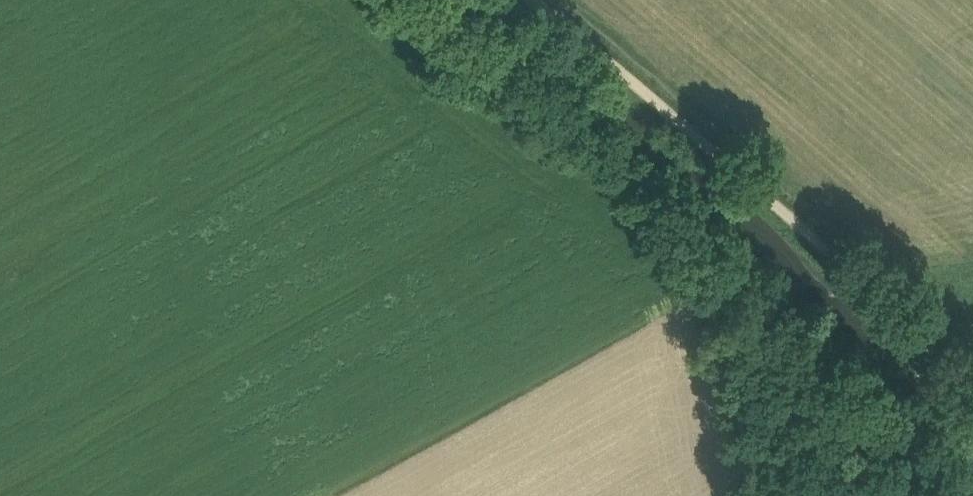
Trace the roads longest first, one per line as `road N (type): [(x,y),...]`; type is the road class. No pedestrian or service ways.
road 1 (track): [(561,0),(972,362)]

